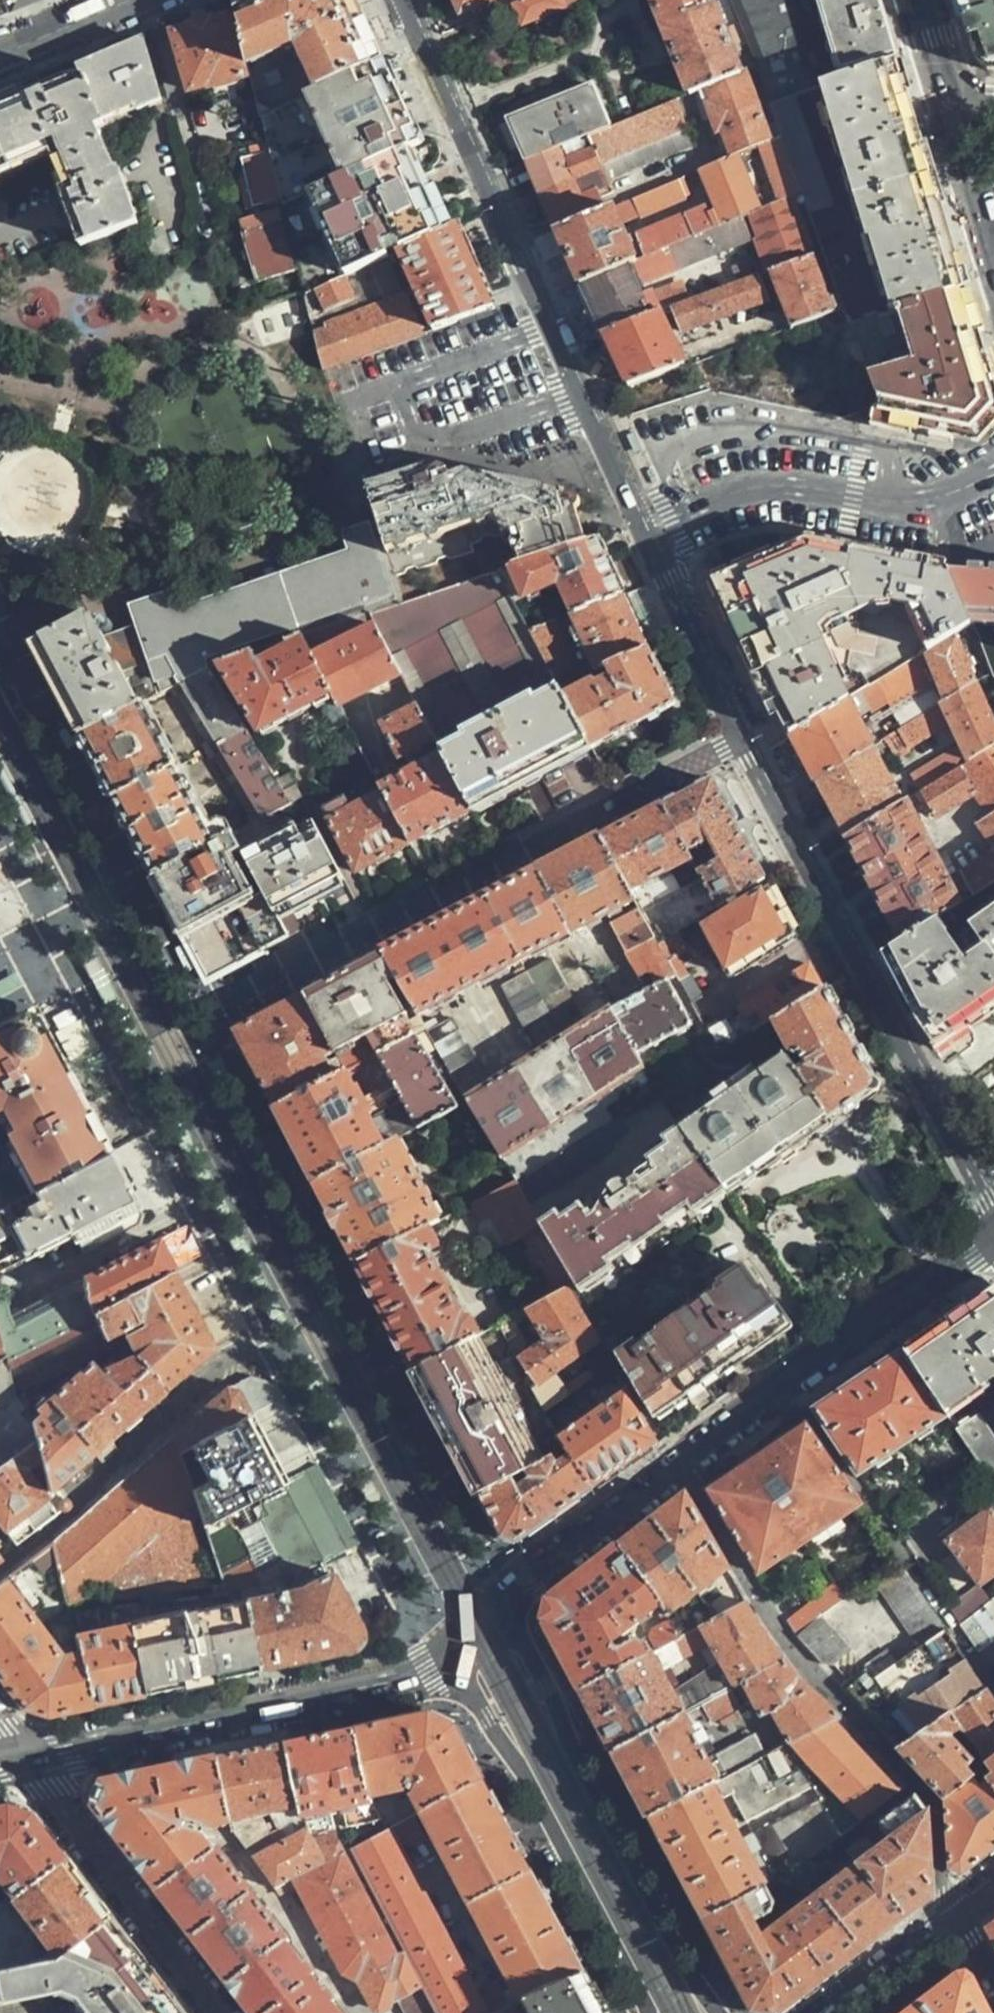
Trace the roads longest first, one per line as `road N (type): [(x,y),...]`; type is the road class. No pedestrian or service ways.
road 1 (unclassified): [(649,532),(410,0)]
road 2 (residential): [(678,1467),(809,1672),(938,1809),(956,1919)]
road 3 (unclassified): [(993,1214),(744,735)]
road 4 (unclassified): [(716,2012),(683,1969),(577,1771),(503,1599)]
road 5 (residential): [(22,1759),(452,1658)]
road 6 (unclassified): [(452,1658),(535,1782),(647,2012)]
road 7 (unclassified): [(678,1467),(993,1237)]
road 8 (residential): [(993,474),(928,497),(886,501),(808,488),(750,490),(649,532)]
road 9 (residential): [(215,2012),(22,1759)]
road 10 (secondary): [(993,237),(918,0)]
road 11 (unclassified): [(744,735),(649,532)]
road 12 (unclassified): [(503,1599),(678,1467)]
road 13 (residential): [(744,735),(579,822)]
road 14 (unclassified): [(956,1919),(826,2012)]
road 15 (secondary): [(132,0),(0,58)]

